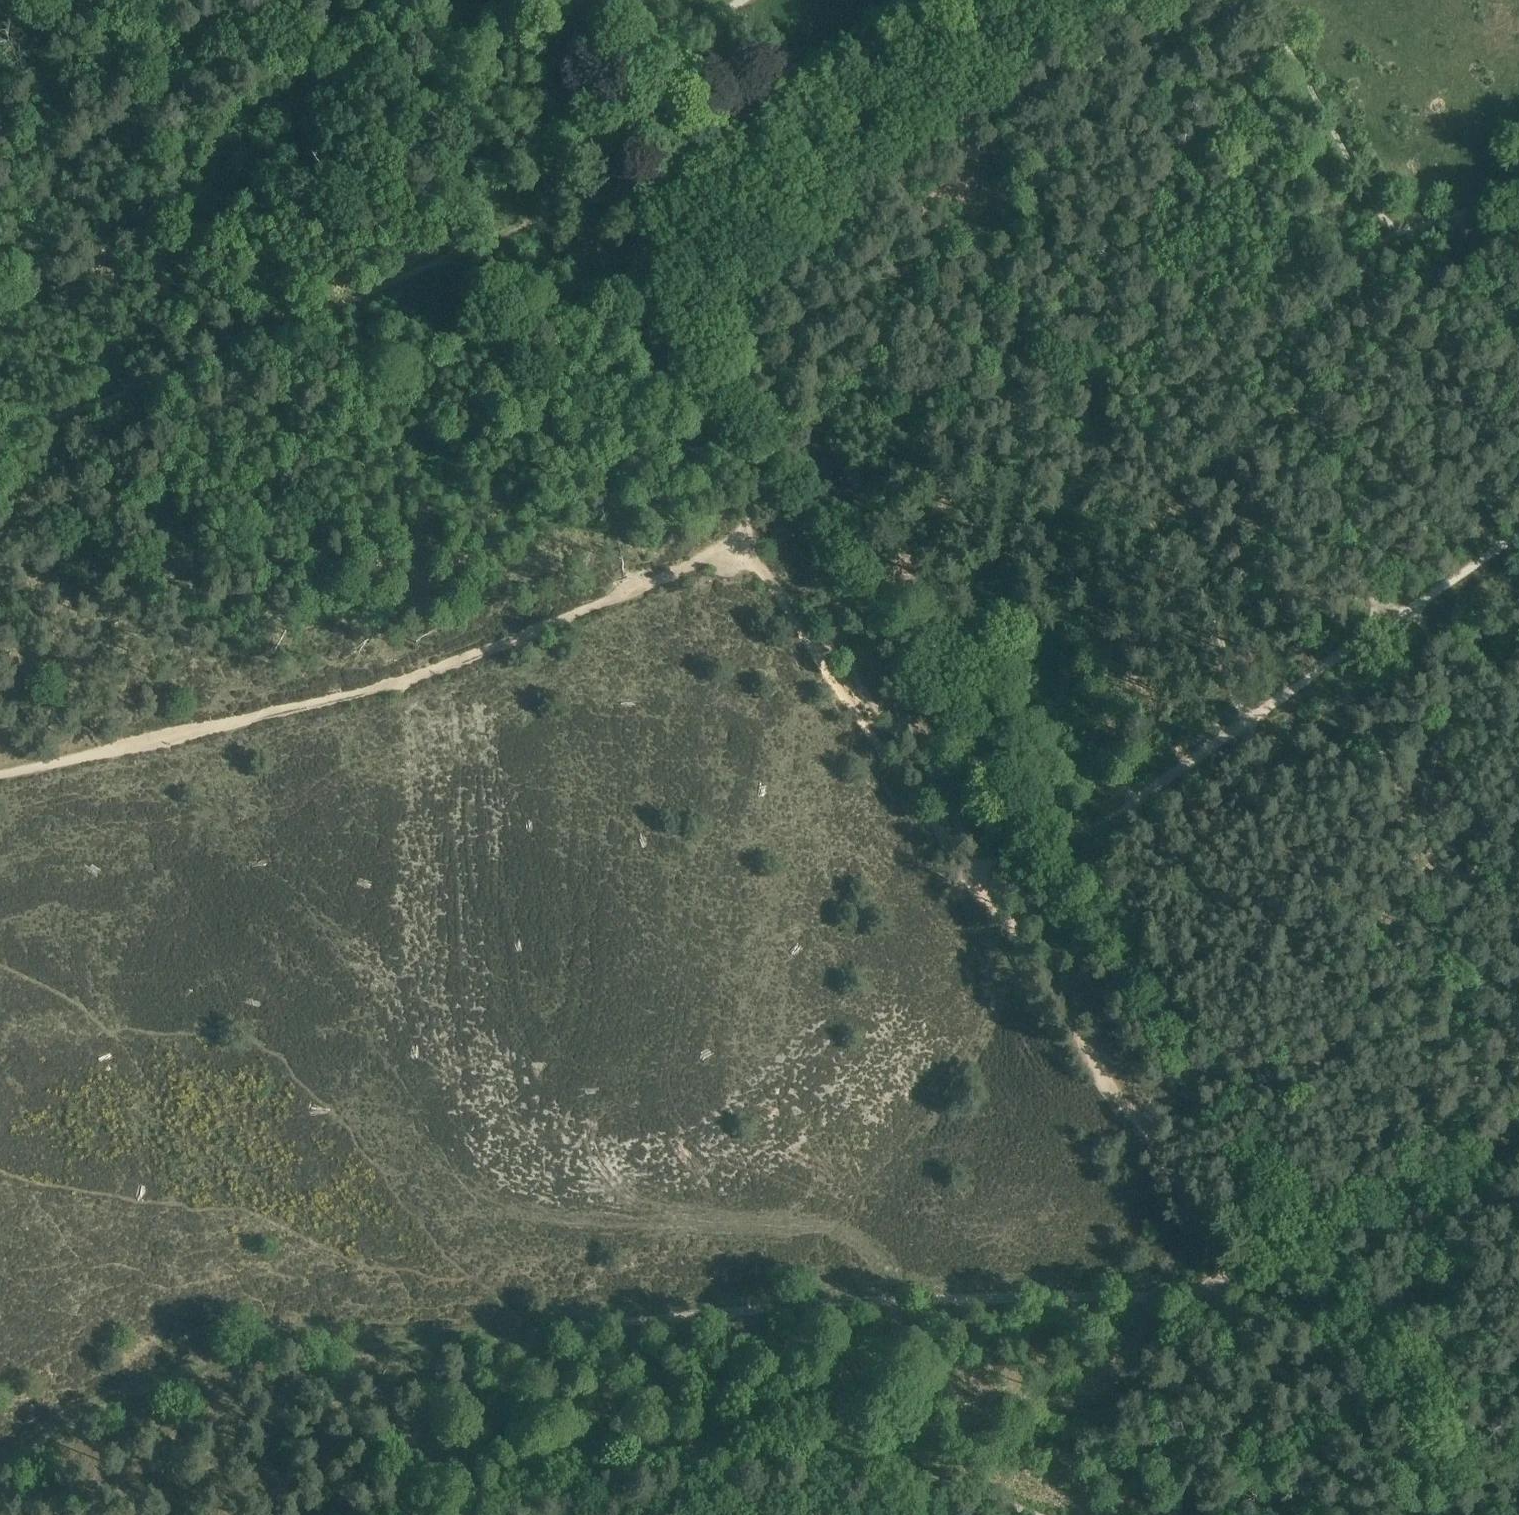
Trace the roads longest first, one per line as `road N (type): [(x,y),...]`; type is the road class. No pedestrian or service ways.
road 1 (track): [(686,1438),(341,1514)]
road 2 (track): [(835,73),(713,43),(692,33),(669,0)]
road 3 (track): [(835,73),(942,0)]

